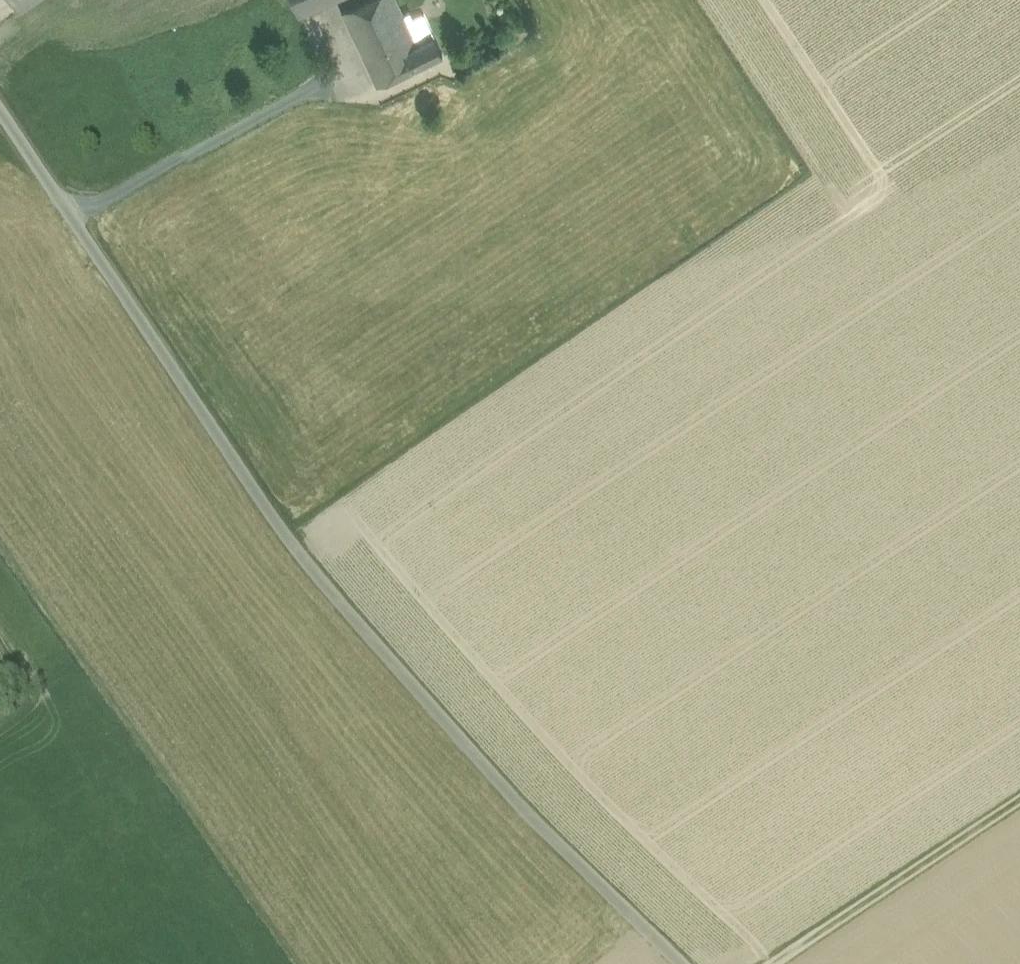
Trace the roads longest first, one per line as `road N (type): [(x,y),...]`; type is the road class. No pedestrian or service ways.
road 1 (unclassified): [(658,963),(286,540),(0,120)]
road 2 (track): [(1019,795),(766,963)]

